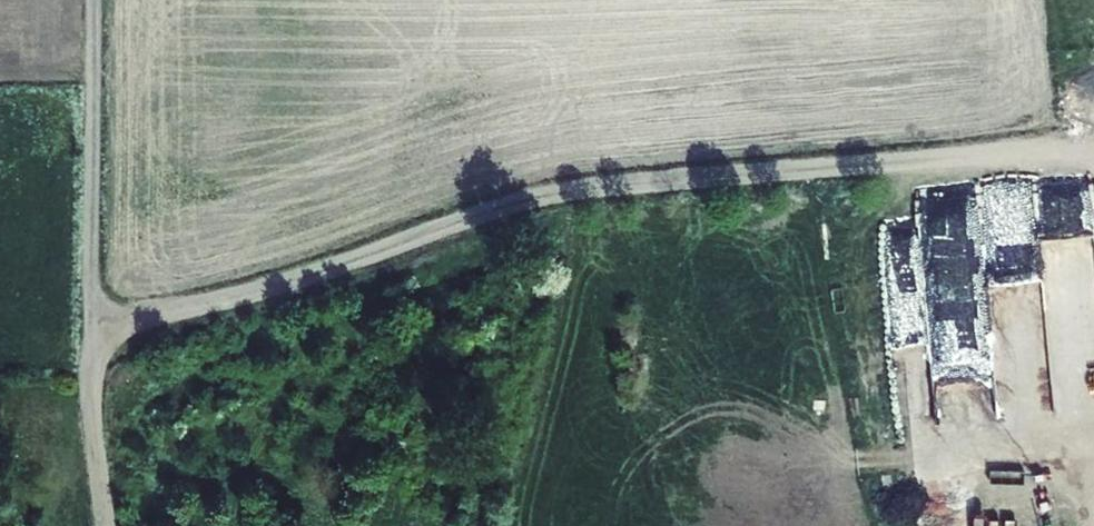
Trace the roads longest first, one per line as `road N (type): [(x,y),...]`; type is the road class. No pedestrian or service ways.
road 1 (unclassified): [(91,362),(116,327),(258,292),(545,195),(1080,136),(1093,168)]
road 2 (track): [(96,0),(91,362)]
road 3 (unclassified): [(91,362),(104,525)]

